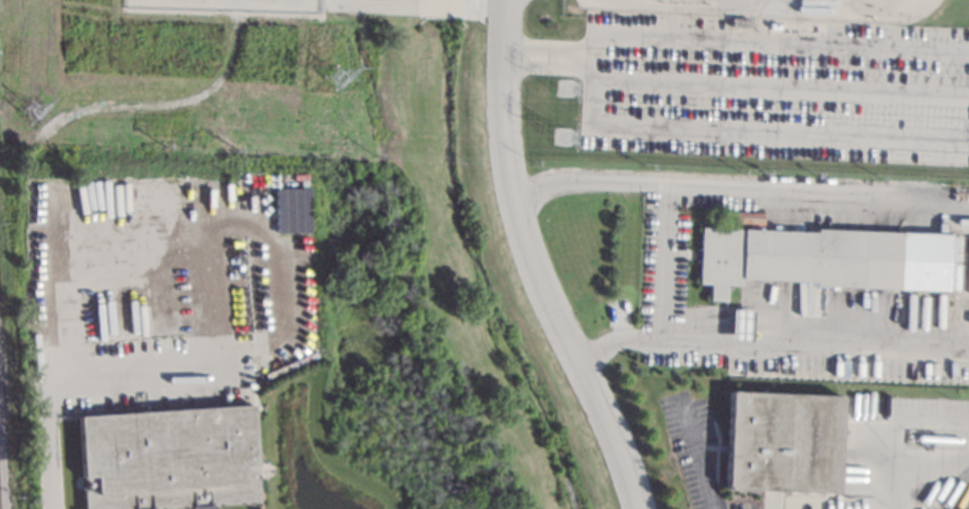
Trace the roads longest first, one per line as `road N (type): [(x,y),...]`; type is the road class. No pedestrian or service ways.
road 1 (residential): [(503,0),(500,102),(513,202),(535,275),(607,423),(637,508)]

